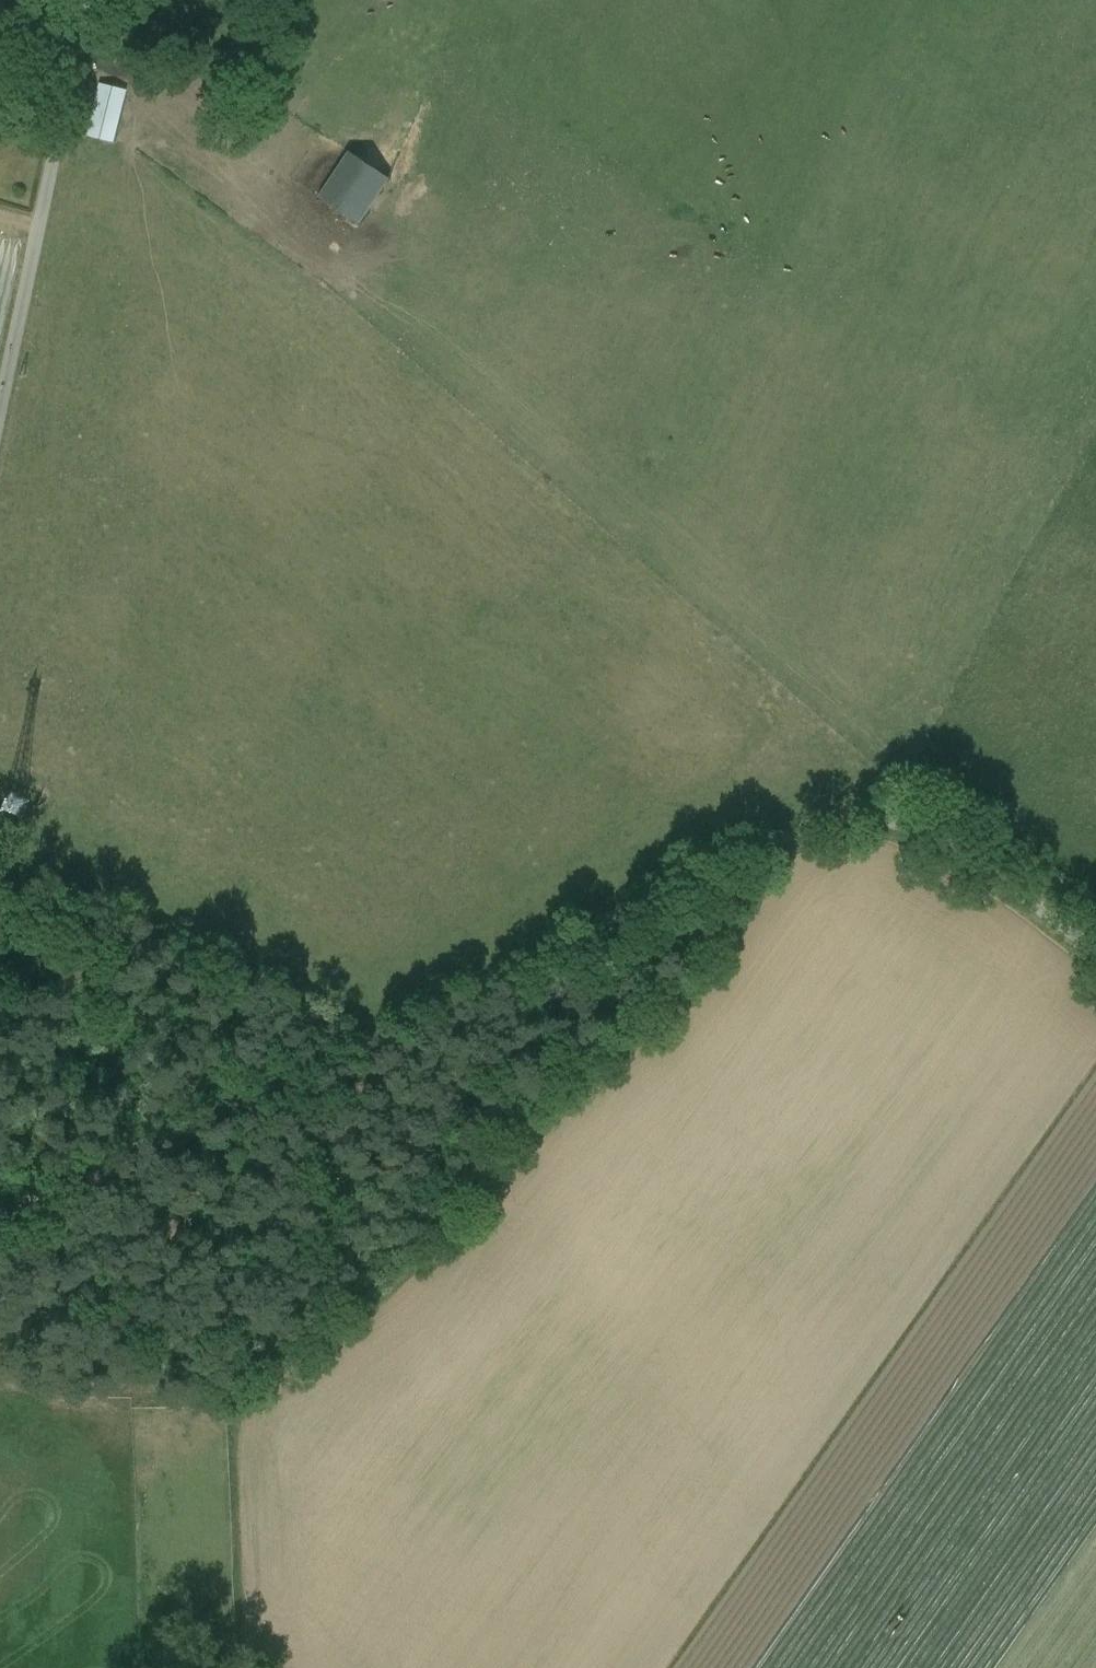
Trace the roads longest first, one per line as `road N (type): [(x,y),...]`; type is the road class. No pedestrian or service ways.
road 1 (unclassified): [(1095,949),(967,851),(927,832),(887,820),(832,823),(743,857),(0,1220)]
road 2 (unclassified): [(0,418),(90,0)]

